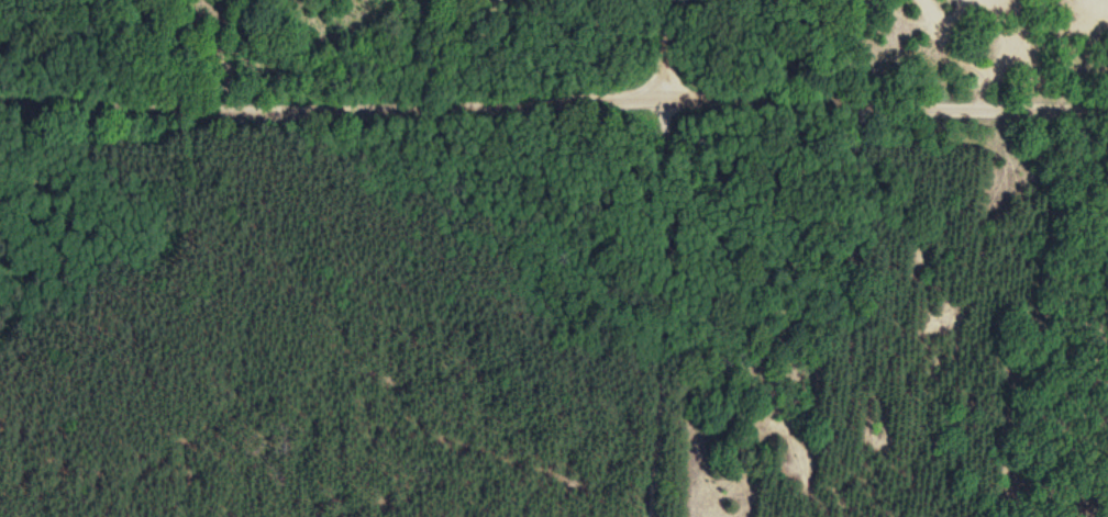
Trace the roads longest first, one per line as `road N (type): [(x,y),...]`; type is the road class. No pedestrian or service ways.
road 1 (residential): [(0,89),(661,95)]
road 2 (residential): [(661,95),(1107,100)]
road 3 (track): [(663,516),(661,95)]

